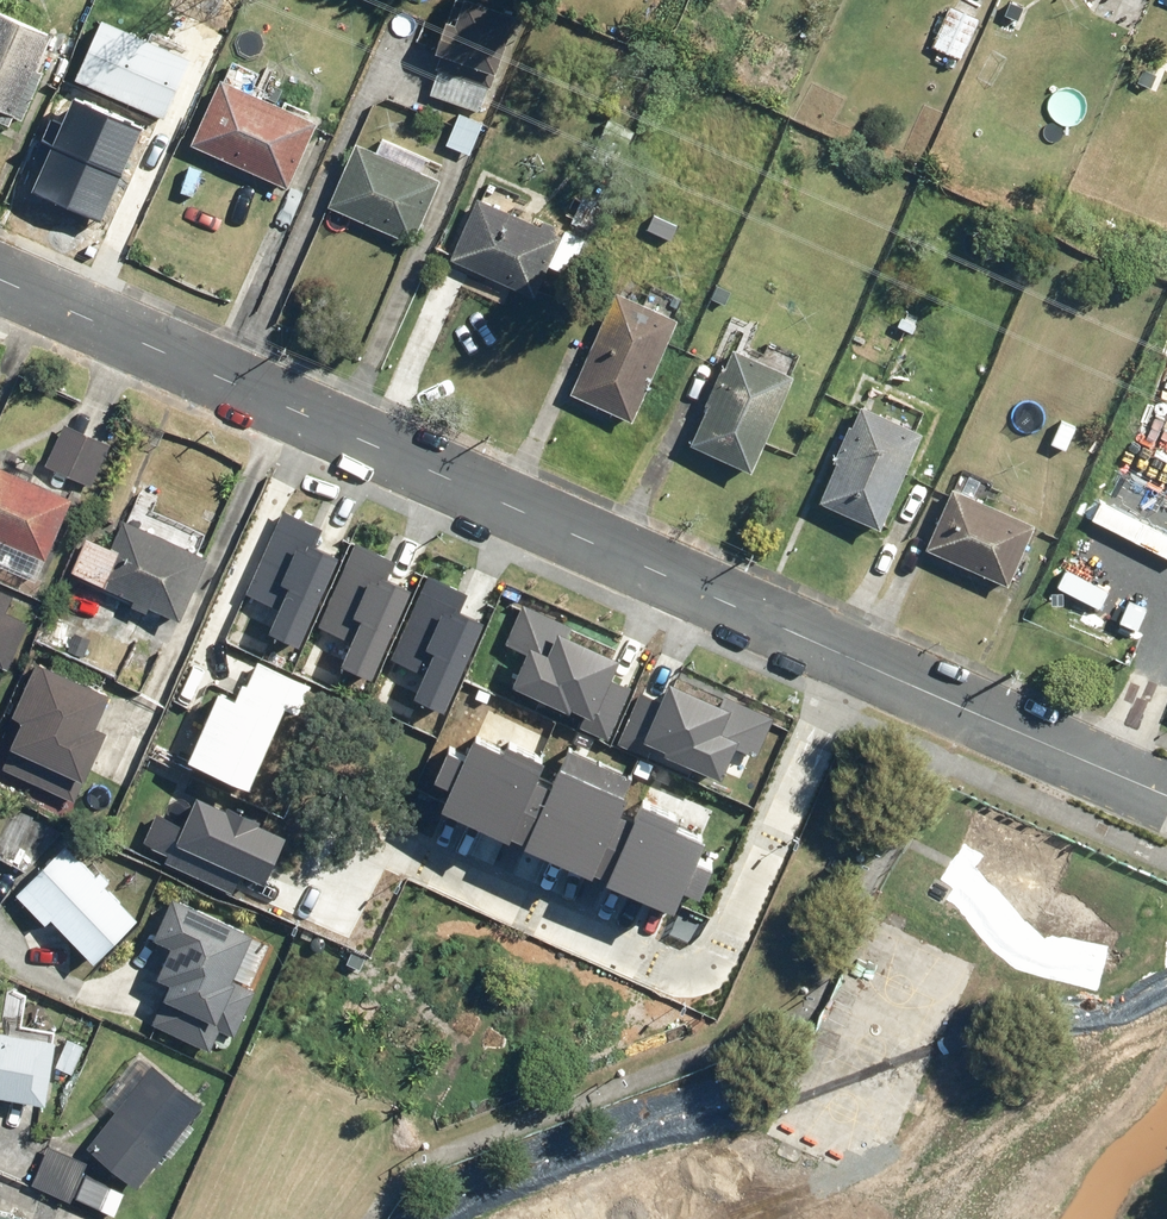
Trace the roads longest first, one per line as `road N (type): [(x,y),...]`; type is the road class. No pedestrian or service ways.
road 1 (residential): [(852,654),(0,278)]
road 2 (residential): [(852,654),(713,960),(694,976),(630,966),(371,839)]
road 3 (residential): [(1166,797),(852,654)]

